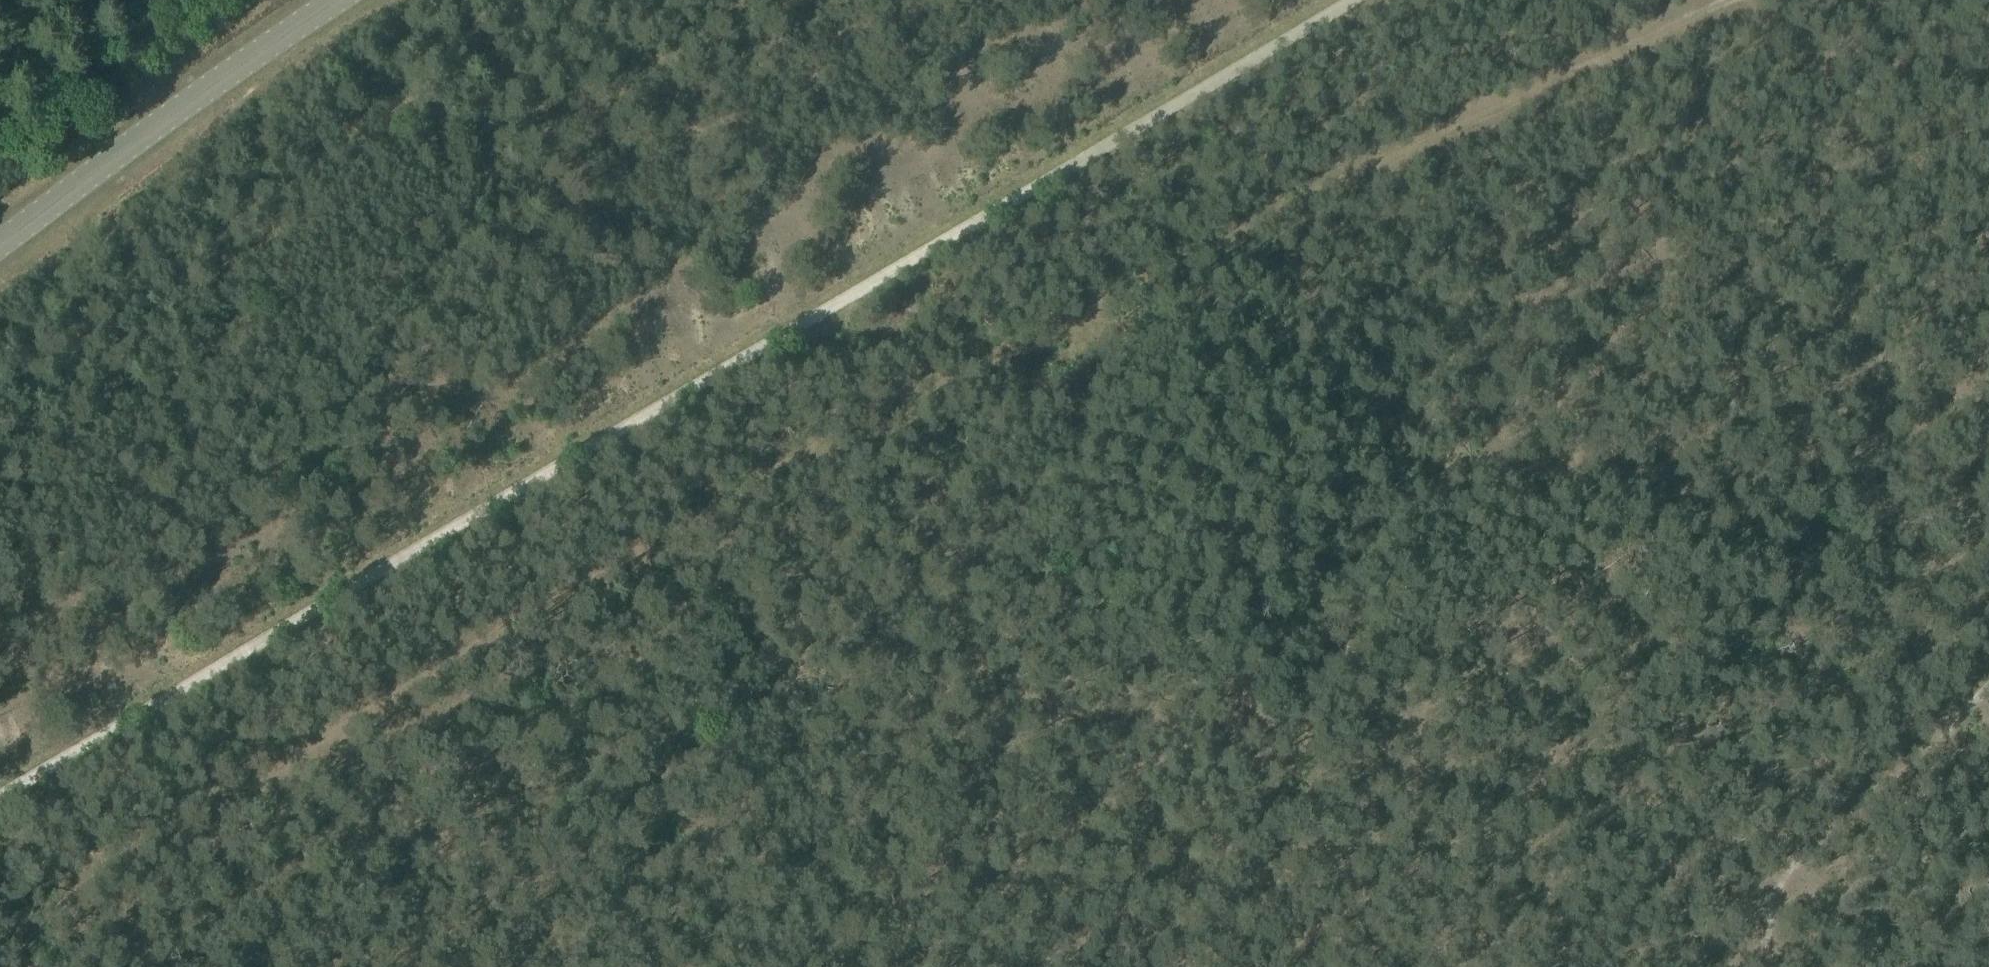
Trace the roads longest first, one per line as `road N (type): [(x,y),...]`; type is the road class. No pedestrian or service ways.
road 1 (unclassified): [(0,793),(1351,0)]
road 2 (track): [(1777,966),(1768,948),(1773,914),(1803,852),(1927,750),(1988,686)]

